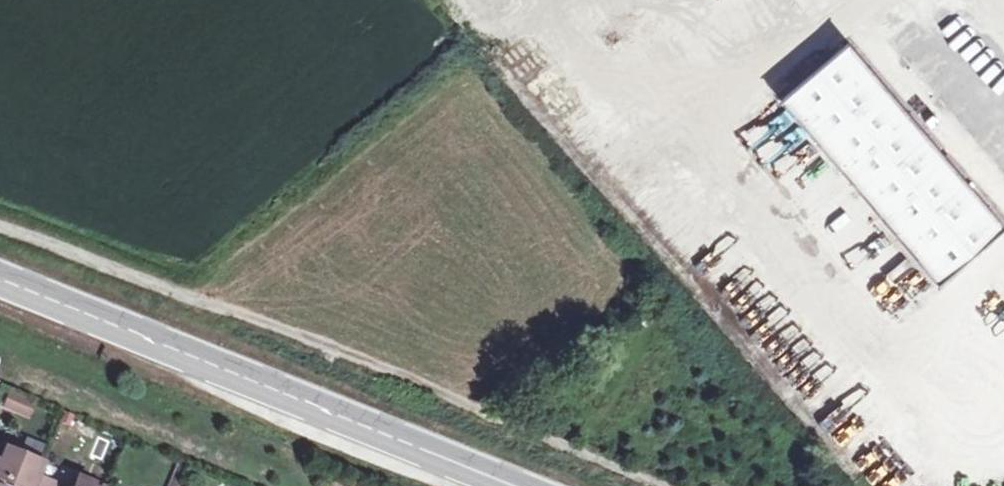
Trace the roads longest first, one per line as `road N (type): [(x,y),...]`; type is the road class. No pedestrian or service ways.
road 1 (track): [(0,232),(648,485)]
road 2 (secondary): [(0,278),(508,485)]

